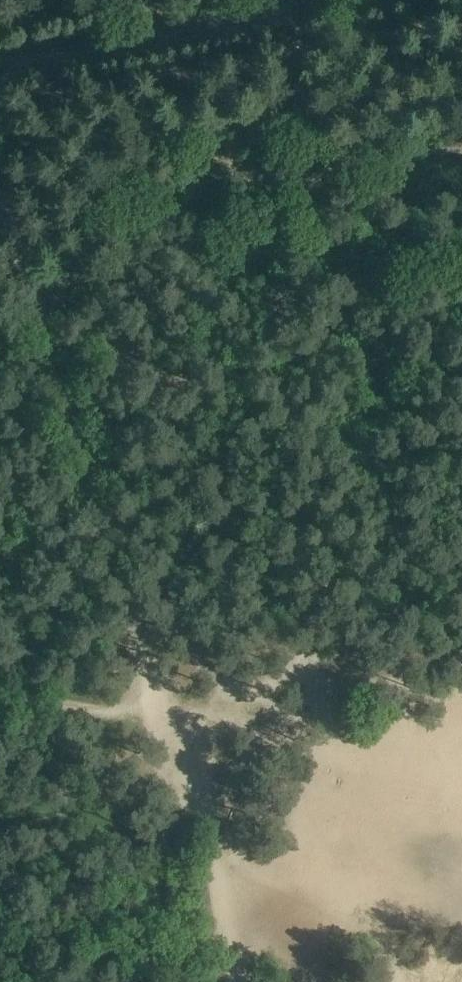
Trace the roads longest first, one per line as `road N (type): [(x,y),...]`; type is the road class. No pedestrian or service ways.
road 1 (track): [(155,705),(34,299)]
road 2 (track): [(237,981),(155,705)]
road 3 (track): [(0,57),(265,0)]
road 4 (track): [(0,696),(155,705)]

